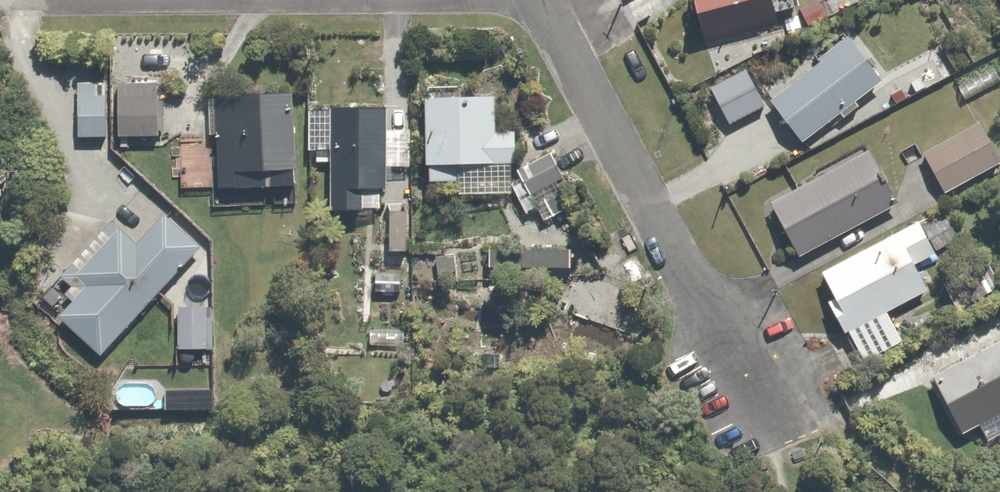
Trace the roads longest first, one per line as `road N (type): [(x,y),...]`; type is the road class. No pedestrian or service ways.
road 1 (residential): [(752,391),(546,0)]

